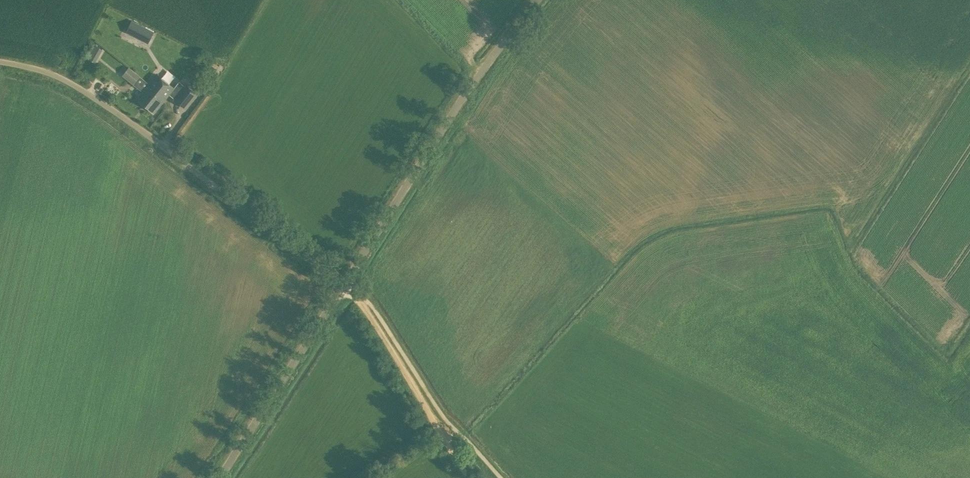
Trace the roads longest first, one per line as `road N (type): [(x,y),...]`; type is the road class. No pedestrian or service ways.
road 1 (unclassified): [(344,286),(81,89),(48,72),(0,62)]
road 2 (unclassified): [(344,286),(478,75),(537,0)]
road 3 (unclassified): [(219,477),(344,286)]
road 4 (track): [(468,477),(344,286)]

